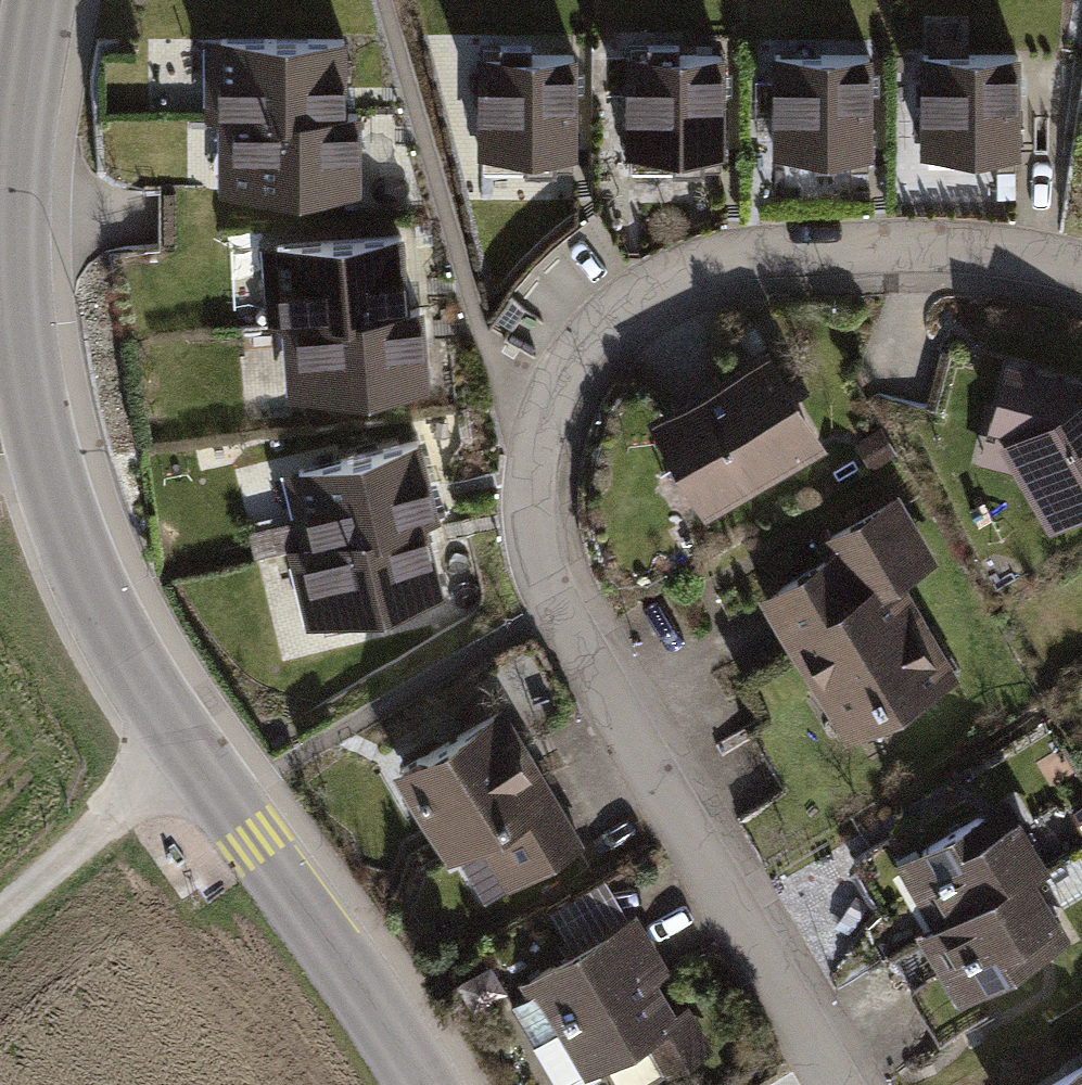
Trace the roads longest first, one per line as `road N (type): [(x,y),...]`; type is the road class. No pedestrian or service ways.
road 1 (residential): [(837,1084),(545,583),(533,532),(540,424),(563,369),(600,318),(702,260),(769,249),(910,247),(1026,255),(1081,270)]
road 2 (tertiary): [(45,0),(20,193),(25,351),(47,475),(118,630),(188,750),(372,993),(422,1084)]
road 3 (track): [(188,750),(0,927)]

